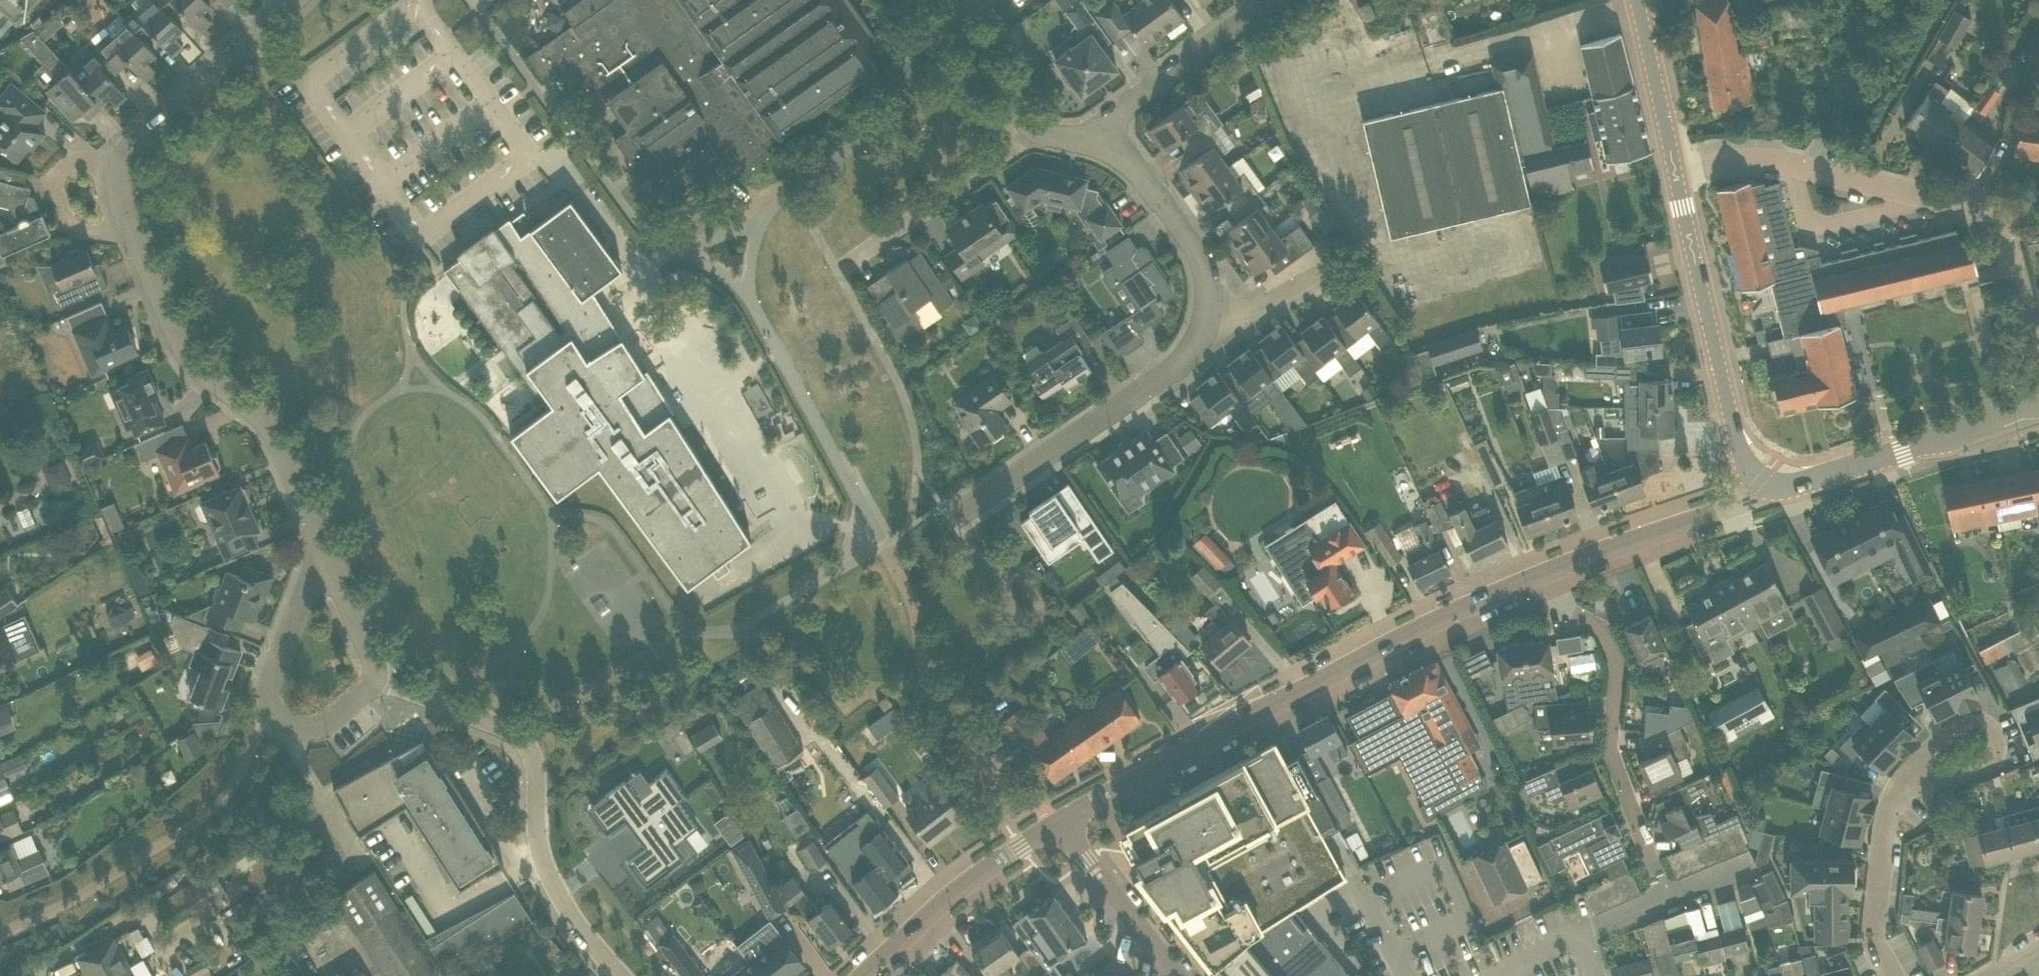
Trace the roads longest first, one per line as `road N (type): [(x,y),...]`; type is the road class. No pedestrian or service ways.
road 1 (residential): [(1056,821),(1552,569)]
road 2 (residential): [(2038,356),(1996,228),(1977,212),(1714,150),(1672,156)]
road 3 (unclassified): [(624,975),(542,864),(527,745),(375,677)]
road 4 (residential): [(327,560),(278,446),(187,358),(134,226)]
road 5 (residential): [(1659,880),(1618,766),(1614,646),(1573,615),(1552,569)]
road 6 (tertiary): [(1761,480),(1744,460),(1733,420),(1672,156)]
road 7 (residential): [(956,508),(1176,370),(1208,323)]
road 8 (unclassified): [(375,677),(342,715),(315,730),(287,725),(265,707),(302,597),(327,560)]
road 9 (tertiary): [(1761,480),(1803,485),(2038,410)]
road 10 (residential): [(1499,975),(1747,868)]
road 11 (residential): [(857,975),(974,876),(1056,821)]
road 12 (residential): [(122,162),(131,145),(294,0)]
road 13 (residential): [(1208,323),(1198,253),(1125,155),(1085,138)]
road 14 (unclassified): [(1273,0),(1085,138)]
road 15 (residential): [(1552,569),(1725,511),(1761,480)]
road 16 (residential): [(854,253),(1040,131)]
road 17 (residential): [(1917,766),(1884,839),(1874,911),(1879,956),(1893,975)]
road 18 (residential): [(1179,975),(1056,821)]
road 19 (residential): [(122,162),(70,163),(55,179),(71,227),(106,234),(134,226)]
road 20 (residential): [(1917,766),(1952,727),(1973,720),(1996,734),(1984,759),(1950,775),(1929,769)]
road 21 (unclassified): [(1040,131),(936,0)]
road 22 (tertiary): [(1672,156),(1636,0)]
road 23 (residential): [(1208,323),(1341,267)]
road 24 (unclassified): [(375,677),(327,560)]

